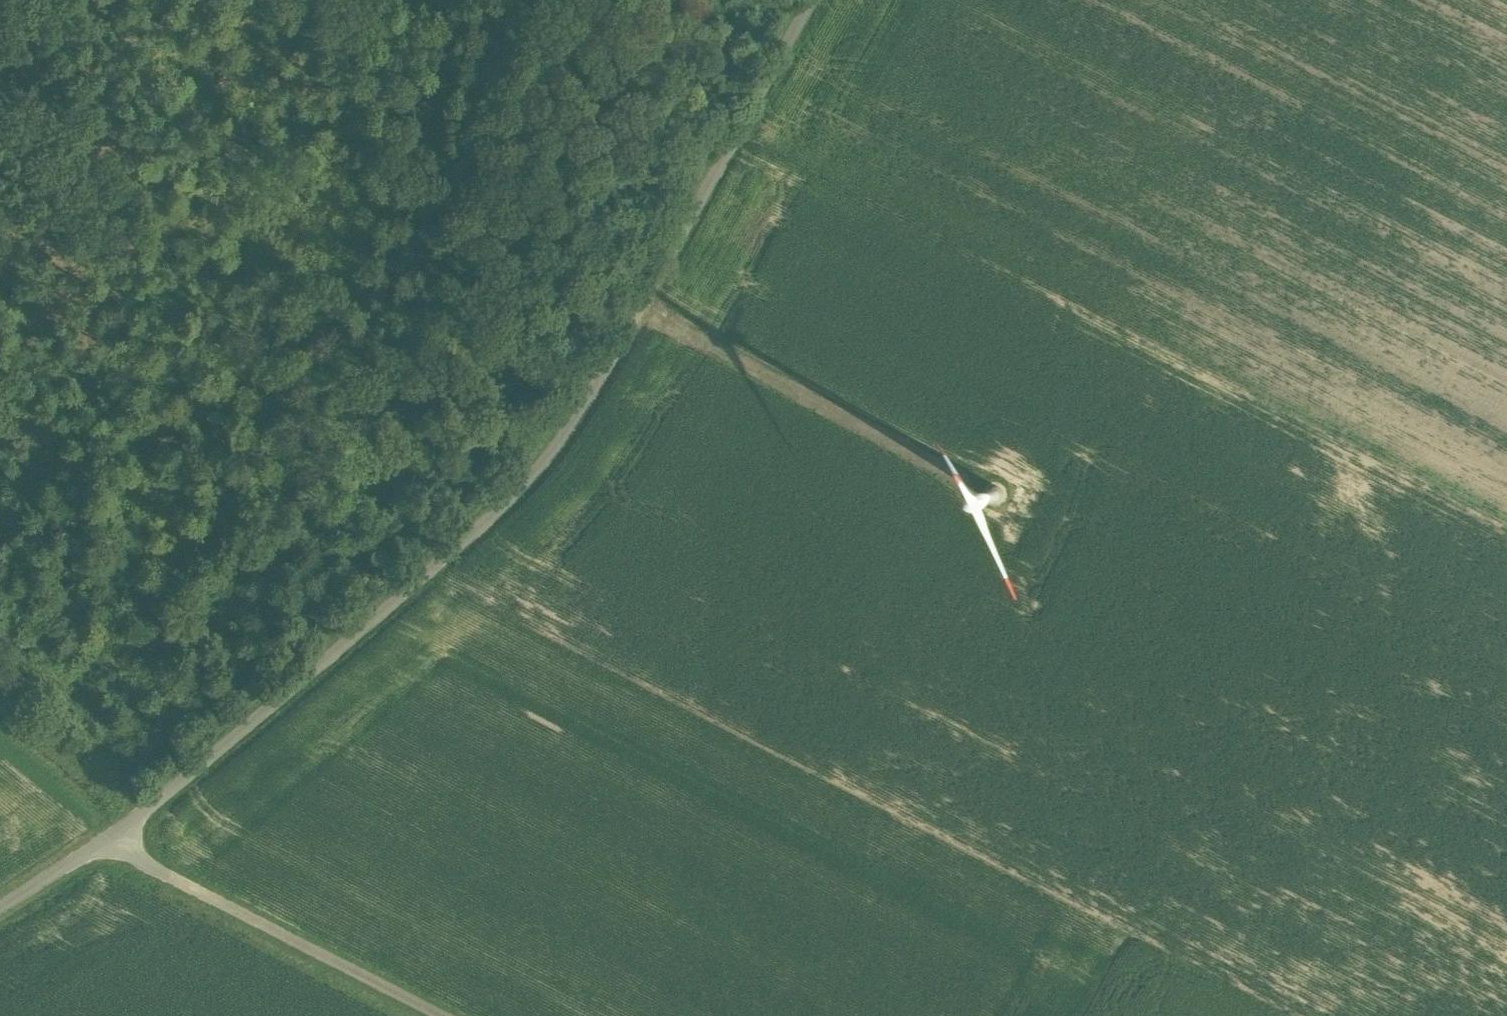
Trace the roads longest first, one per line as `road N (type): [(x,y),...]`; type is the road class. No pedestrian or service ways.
road 1 (unclassified): [(118,825),(440,579),(581,428),(650,313),(806,0)]
road 2 (unclassified): [(465,1015),(158,859),(118,825)]
road 3 (unclassified): [(0,901),(118,825)]

